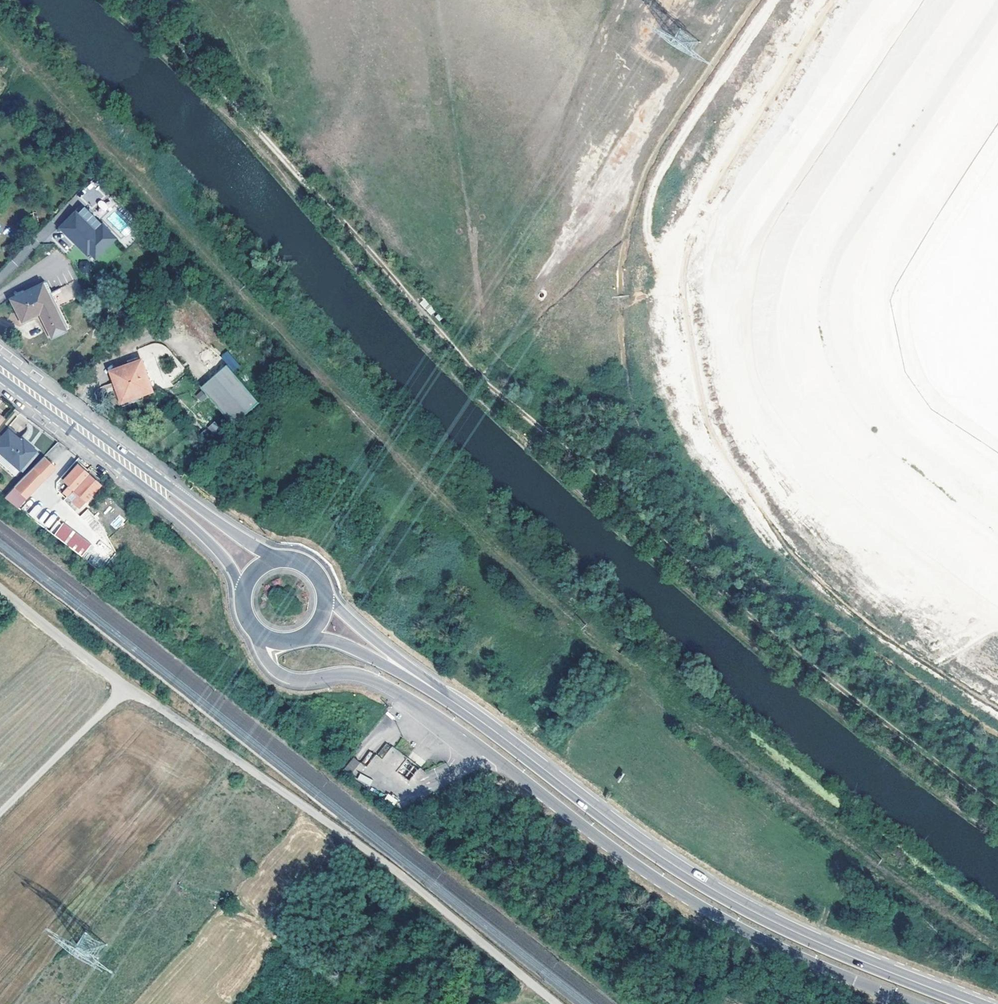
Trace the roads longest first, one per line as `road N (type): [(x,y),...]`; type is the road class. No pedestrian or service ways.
road 1 (track): [(104,0),(217,106),(527,445),(782,668),(997,835)]
road 2 (track): [(997,666),(942,656),(782,561),(690,431),(673,377),(670,319),(683,256),(842,0)]
road 3 (unclassified): [(260,635),(276,673),(306,682),(365,677),(408,698),(678,896),(913,1003)]
road 4 (secondary): [(974,1003),(727,897),(434,689)]
road 5 (track): [(554,1003),(222,751)]
road 6 (secondary): [(182,508),(0,371)]
road 7 (unclassified): [(126,691),(0,816)]
road 8 (residential): [(0,591),(126,691)]
road 9 (secondary): [(434,689),(327,597)]
road 10 (secondary): [(313,633),(434,689)]

